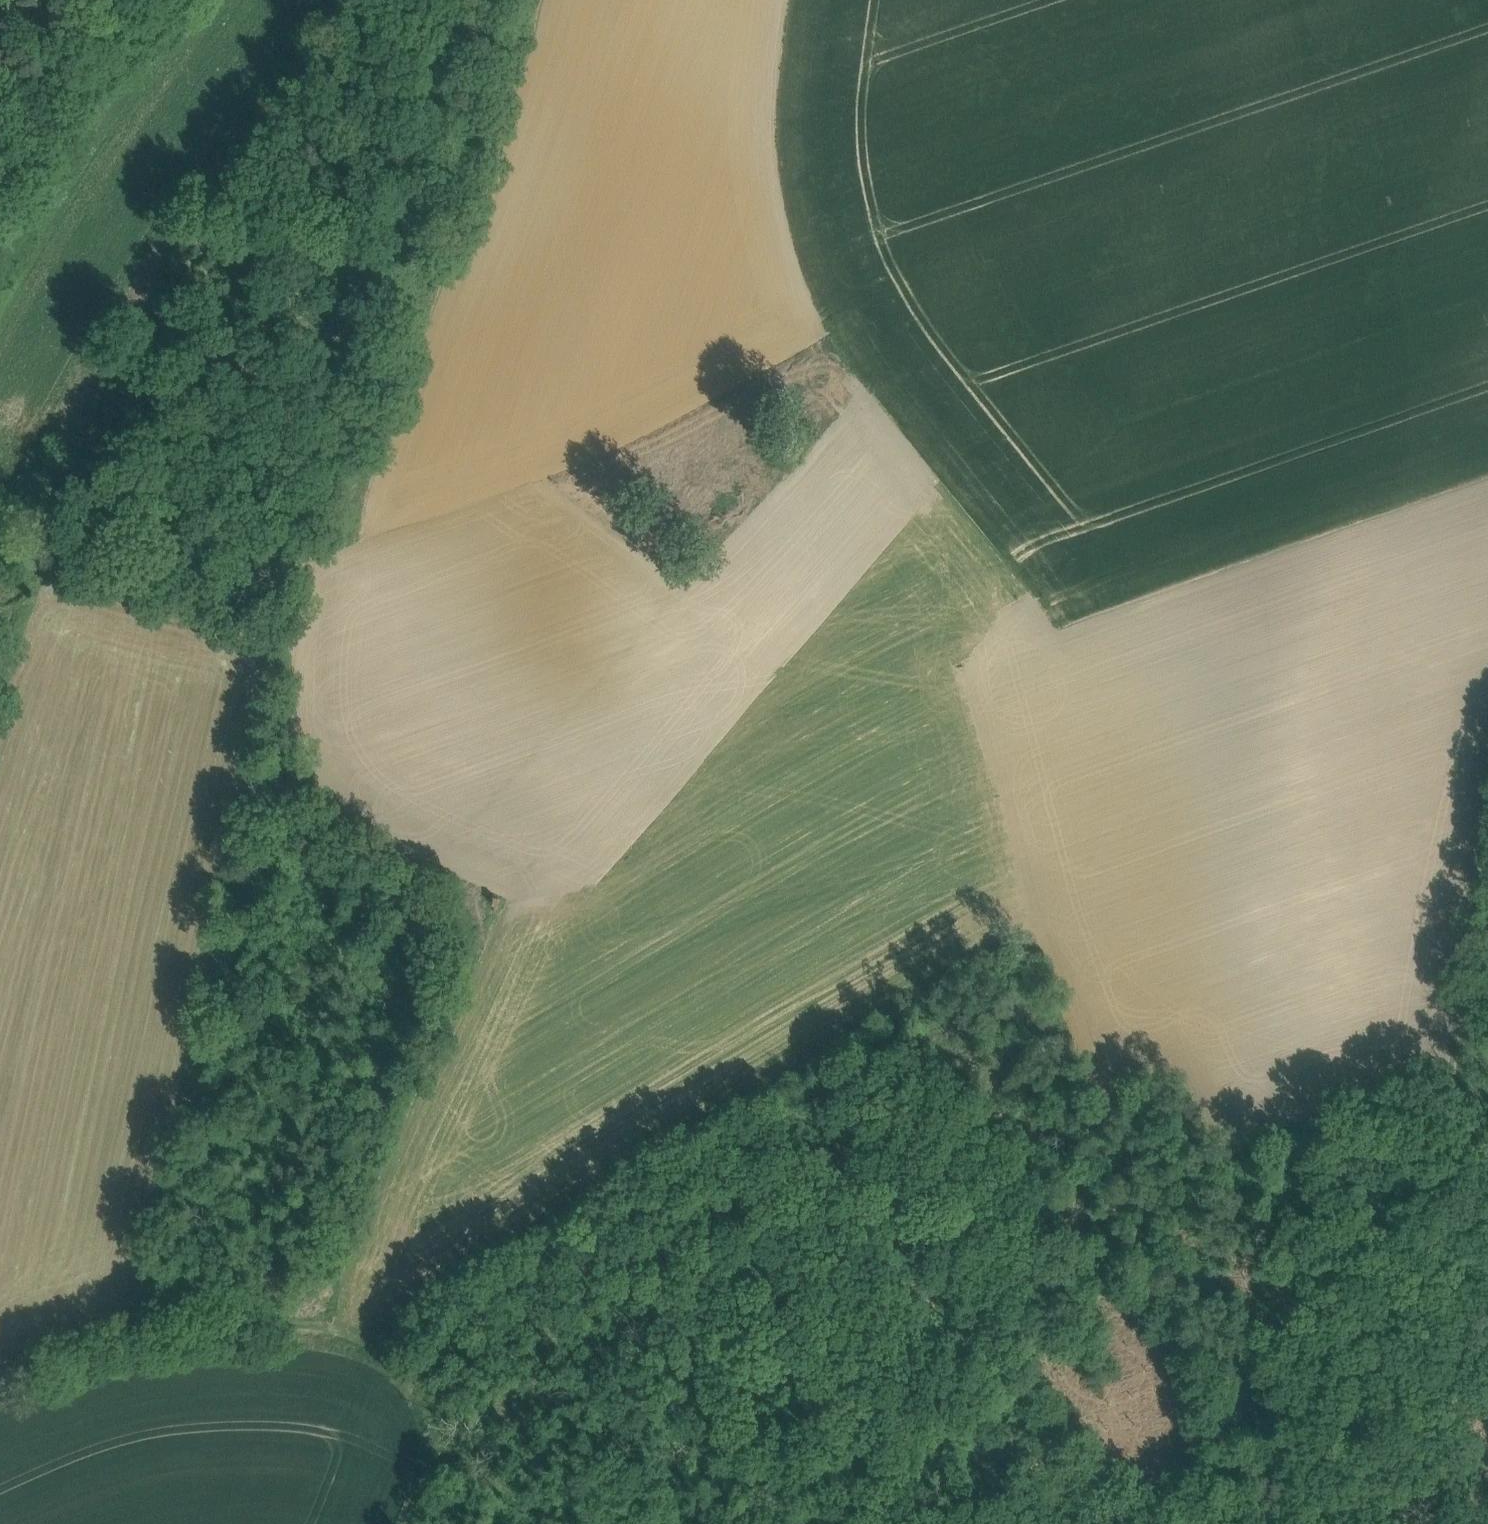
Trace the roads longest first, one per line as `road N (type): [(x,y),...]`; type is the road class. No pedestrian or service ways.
road 1 (track): [(562,1523),(460,1459),(433,1421),(343,1335),(244,1322),(126,1331),(0,1382)]
road 2 (track): [(1452,1258),(1457,1365),(1373,1458),(1313,1502),(1225,1523)]
road 3 (track): [(1487,903),(1450,1125)]
road 4 (track): [(1452,1258),(1450,1125)]

